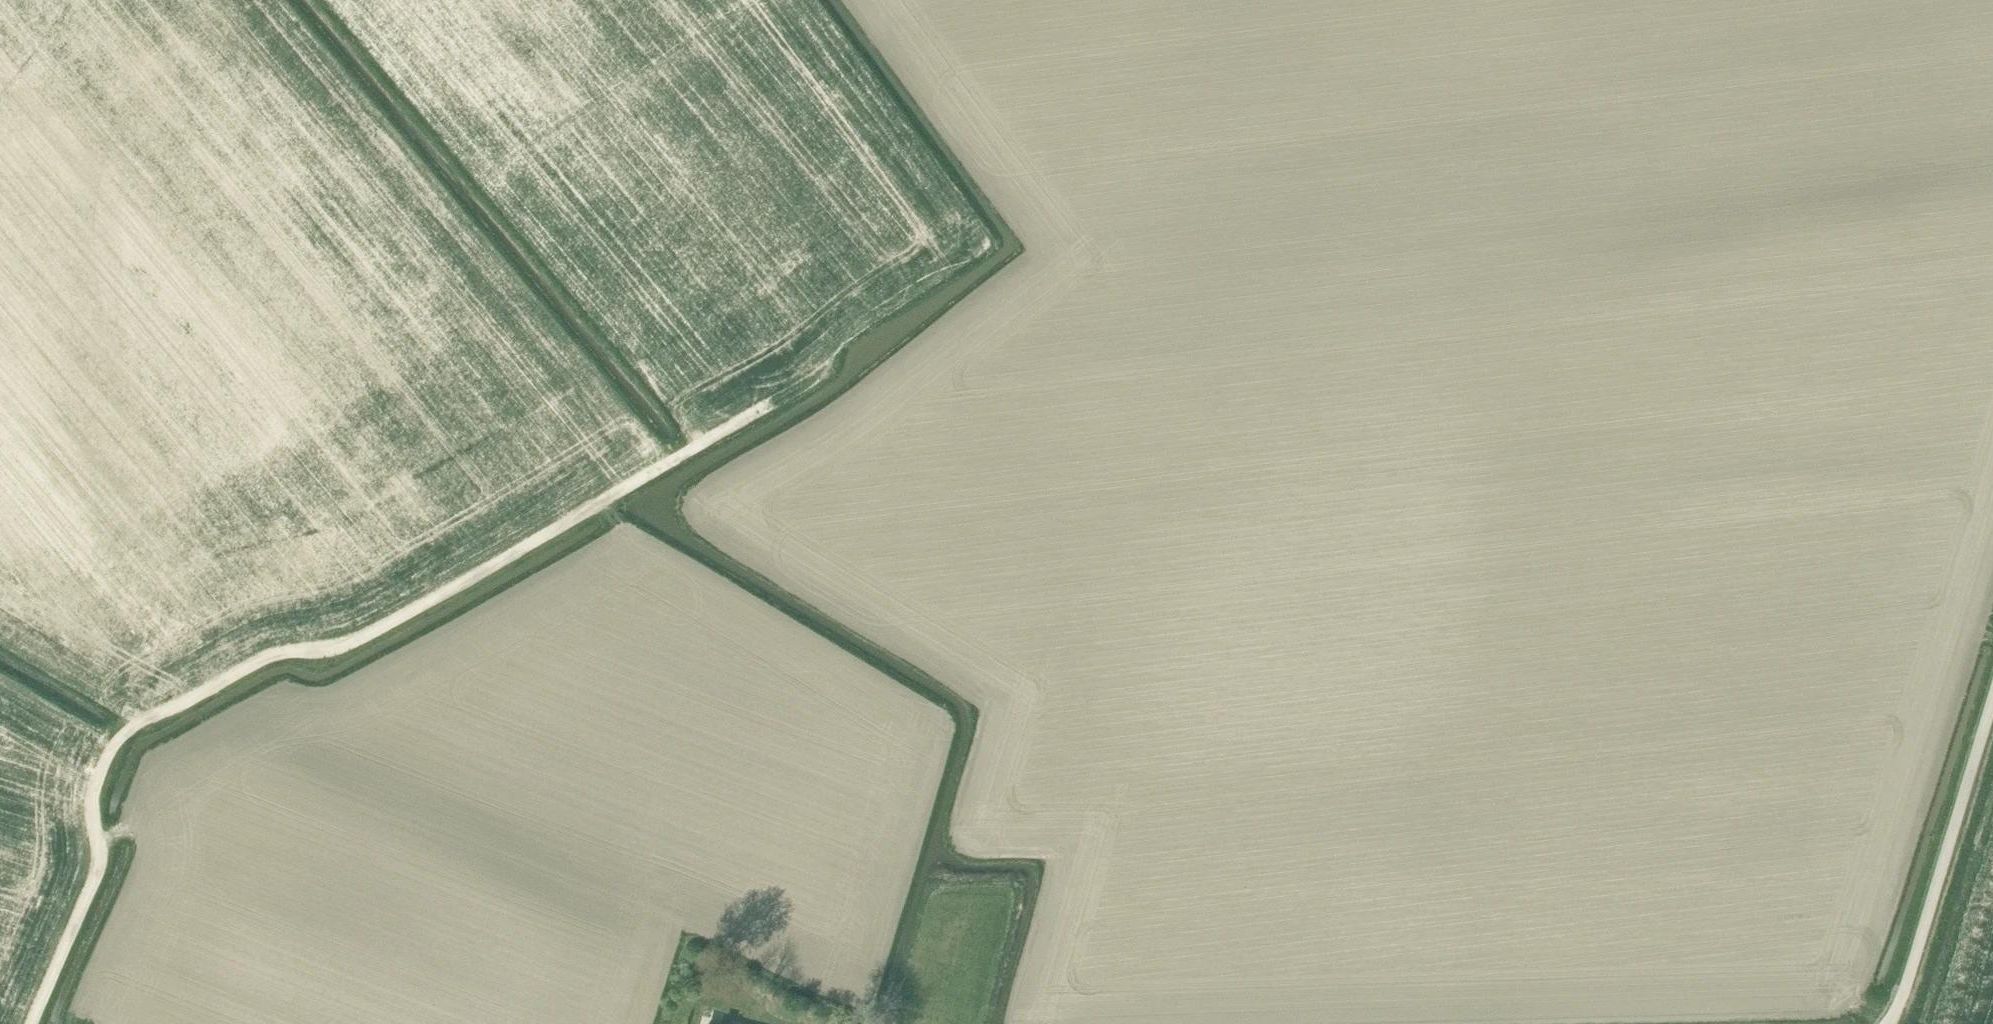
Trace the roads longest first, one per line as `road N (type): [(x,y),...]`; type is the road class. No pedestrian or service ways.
road 1 (track): [(33,1023),(98,872),(94,797),(124,734),(266,658),(359,641),(768,406)]
road 2 (unclassified): [(1888,1023),(1992,697)]

